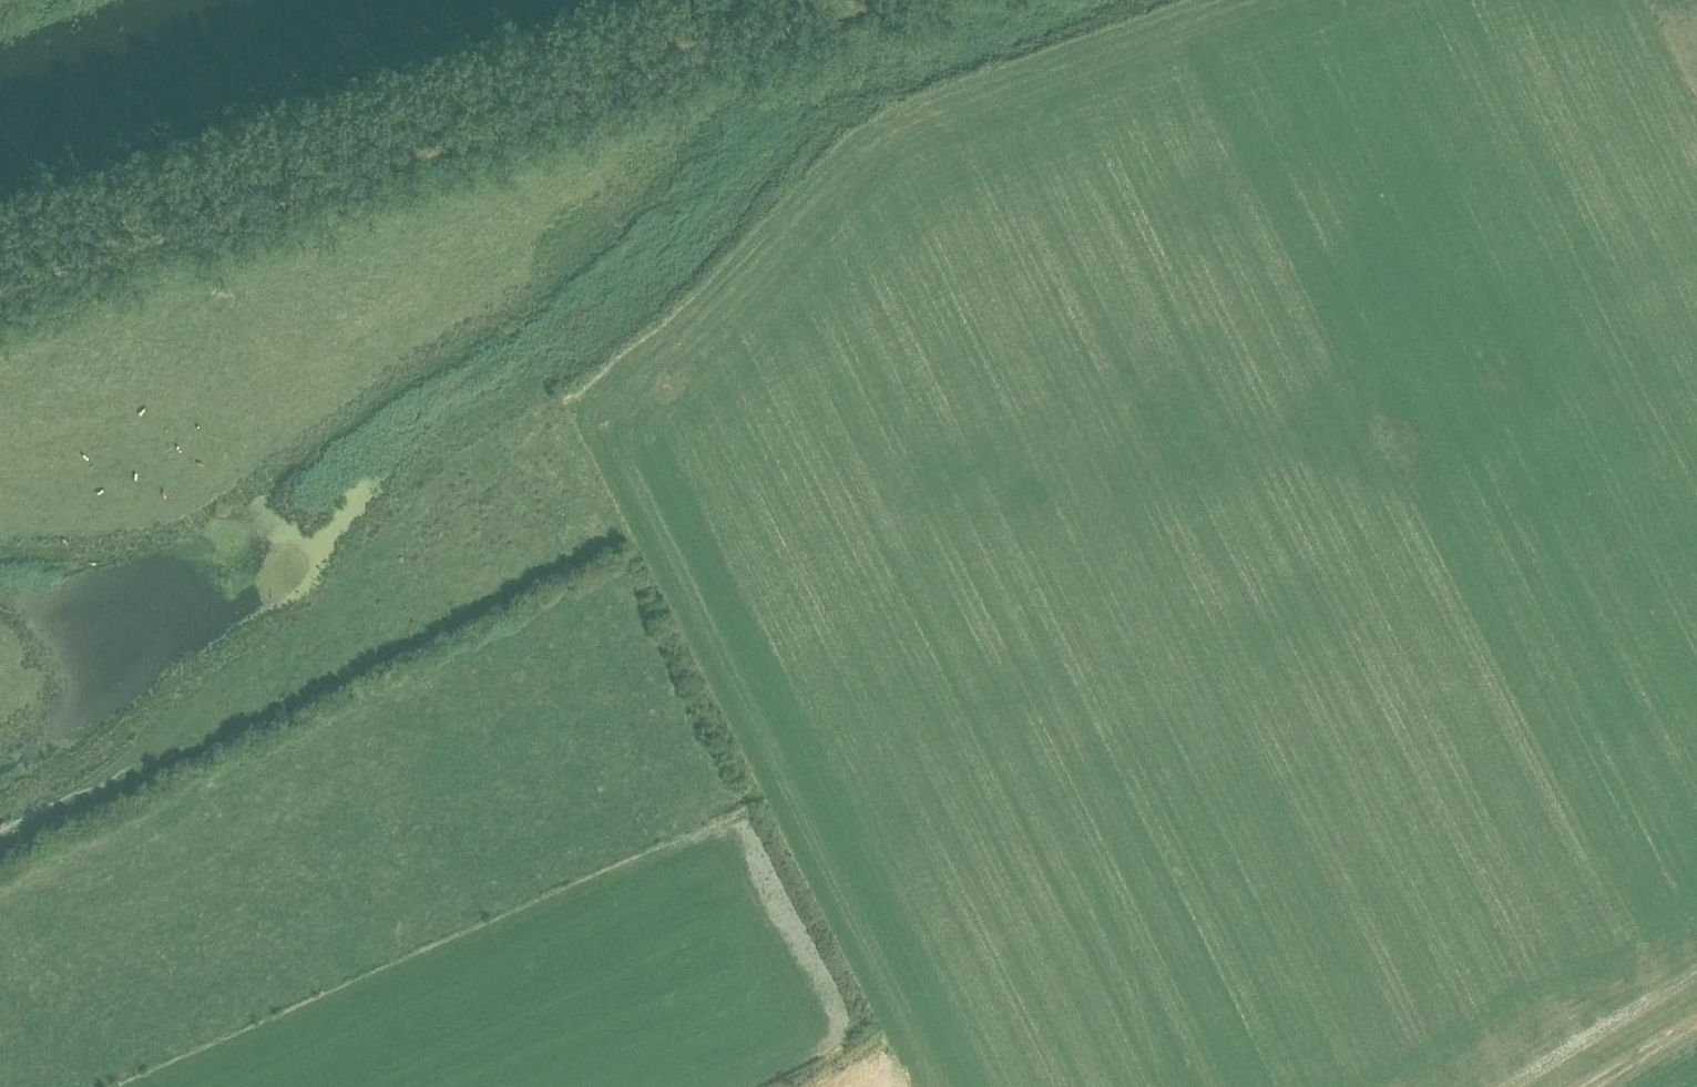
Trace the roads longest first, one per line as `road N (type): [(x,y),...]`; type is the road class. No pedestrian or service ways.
road 1 (track): [(1592,1086),(1696,1024)]

